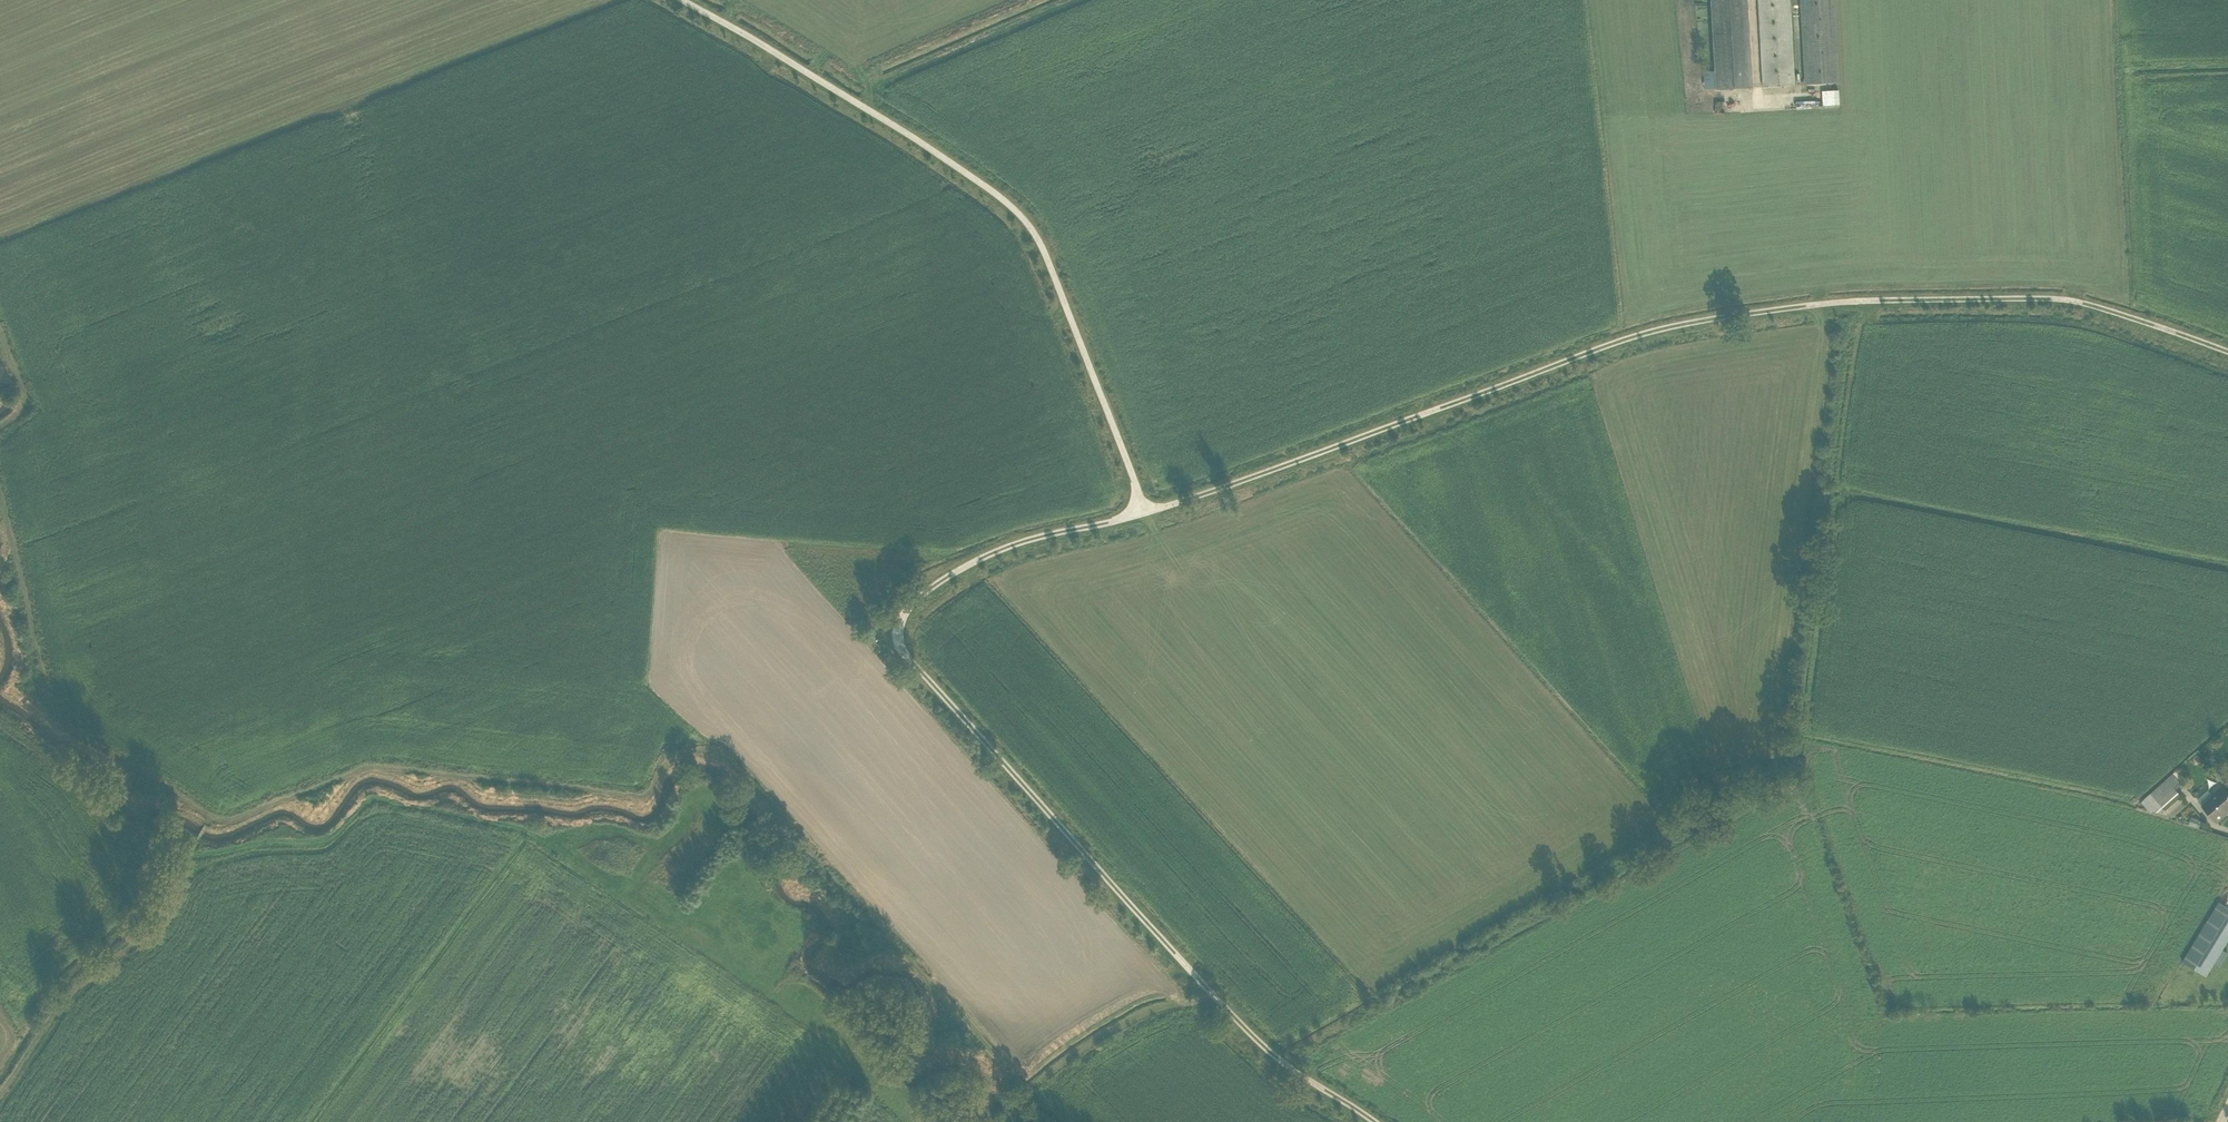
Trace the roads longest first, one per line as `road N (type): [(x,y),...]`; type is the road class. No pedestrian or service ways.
road 1 (track): [(1146,513),(1610,343),(1756,311),(1836,301),(2050,299),(2087,303),(2227,351)]
road 2 (track): [(1146,513),(980,558),(912,604),(902,618),(900,648),(1217,997)]
road 3 (track): [(681,0),(1015,204),(1045,251),(1146,513)]
road 4 (track): [(1022,1092),(1141,1017),(1217,997)]
road 5 (track): [(1217,997),(1276,1057),(1374,1121)]

